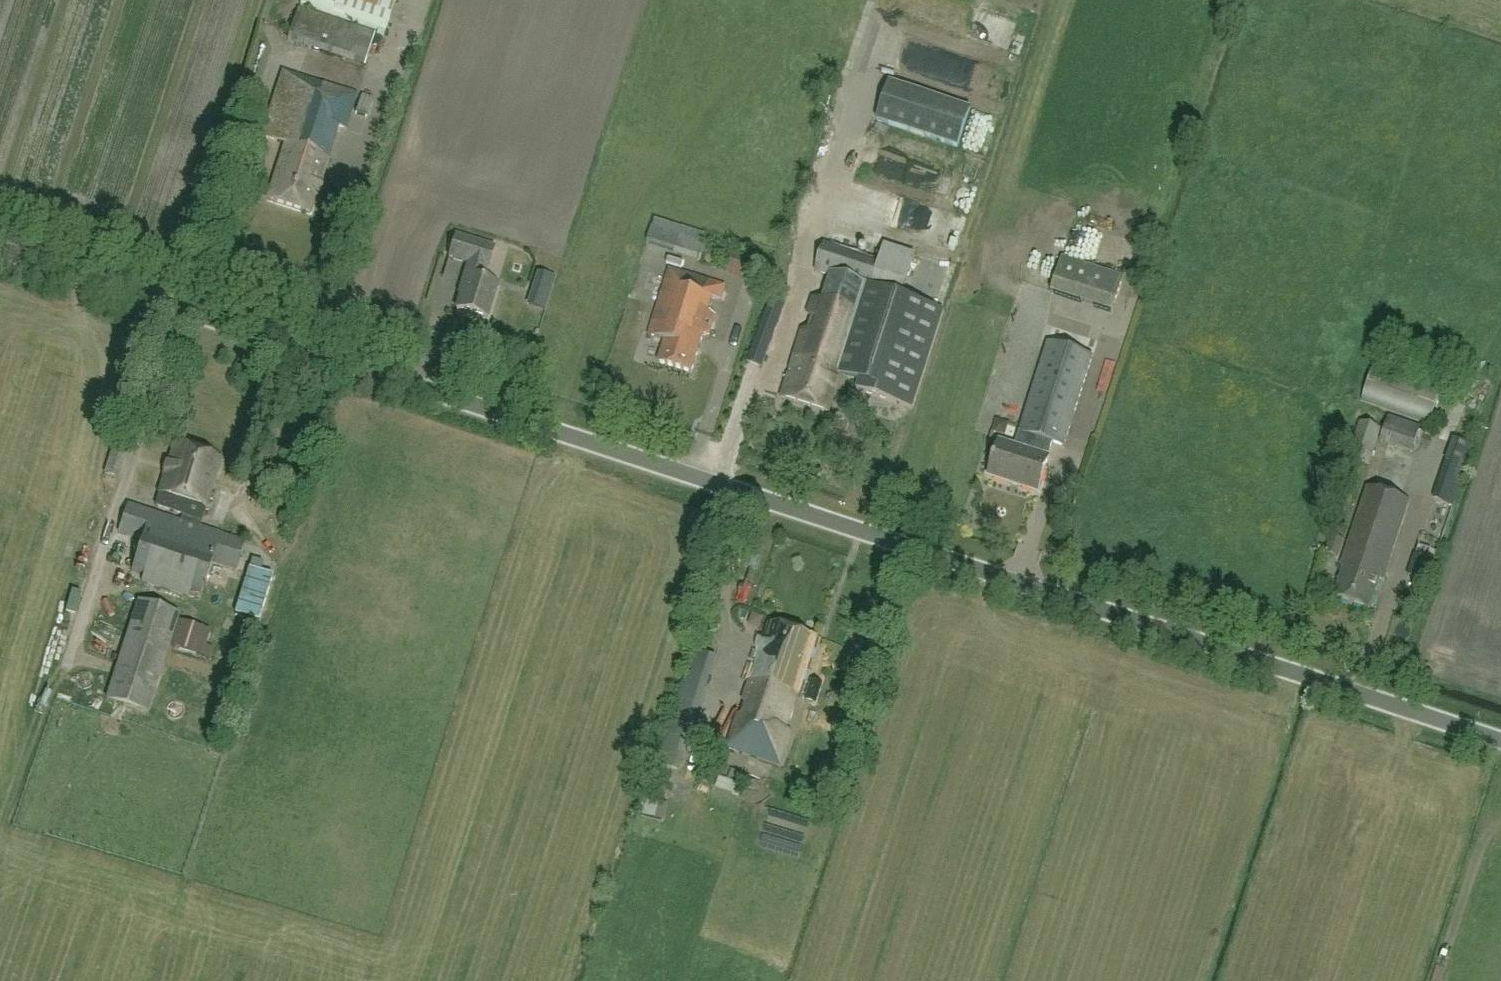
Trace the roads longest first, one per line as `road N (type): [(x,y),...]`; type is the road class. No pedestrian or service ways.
road 1 (unclassified): [(1500,741),(0,250)]

